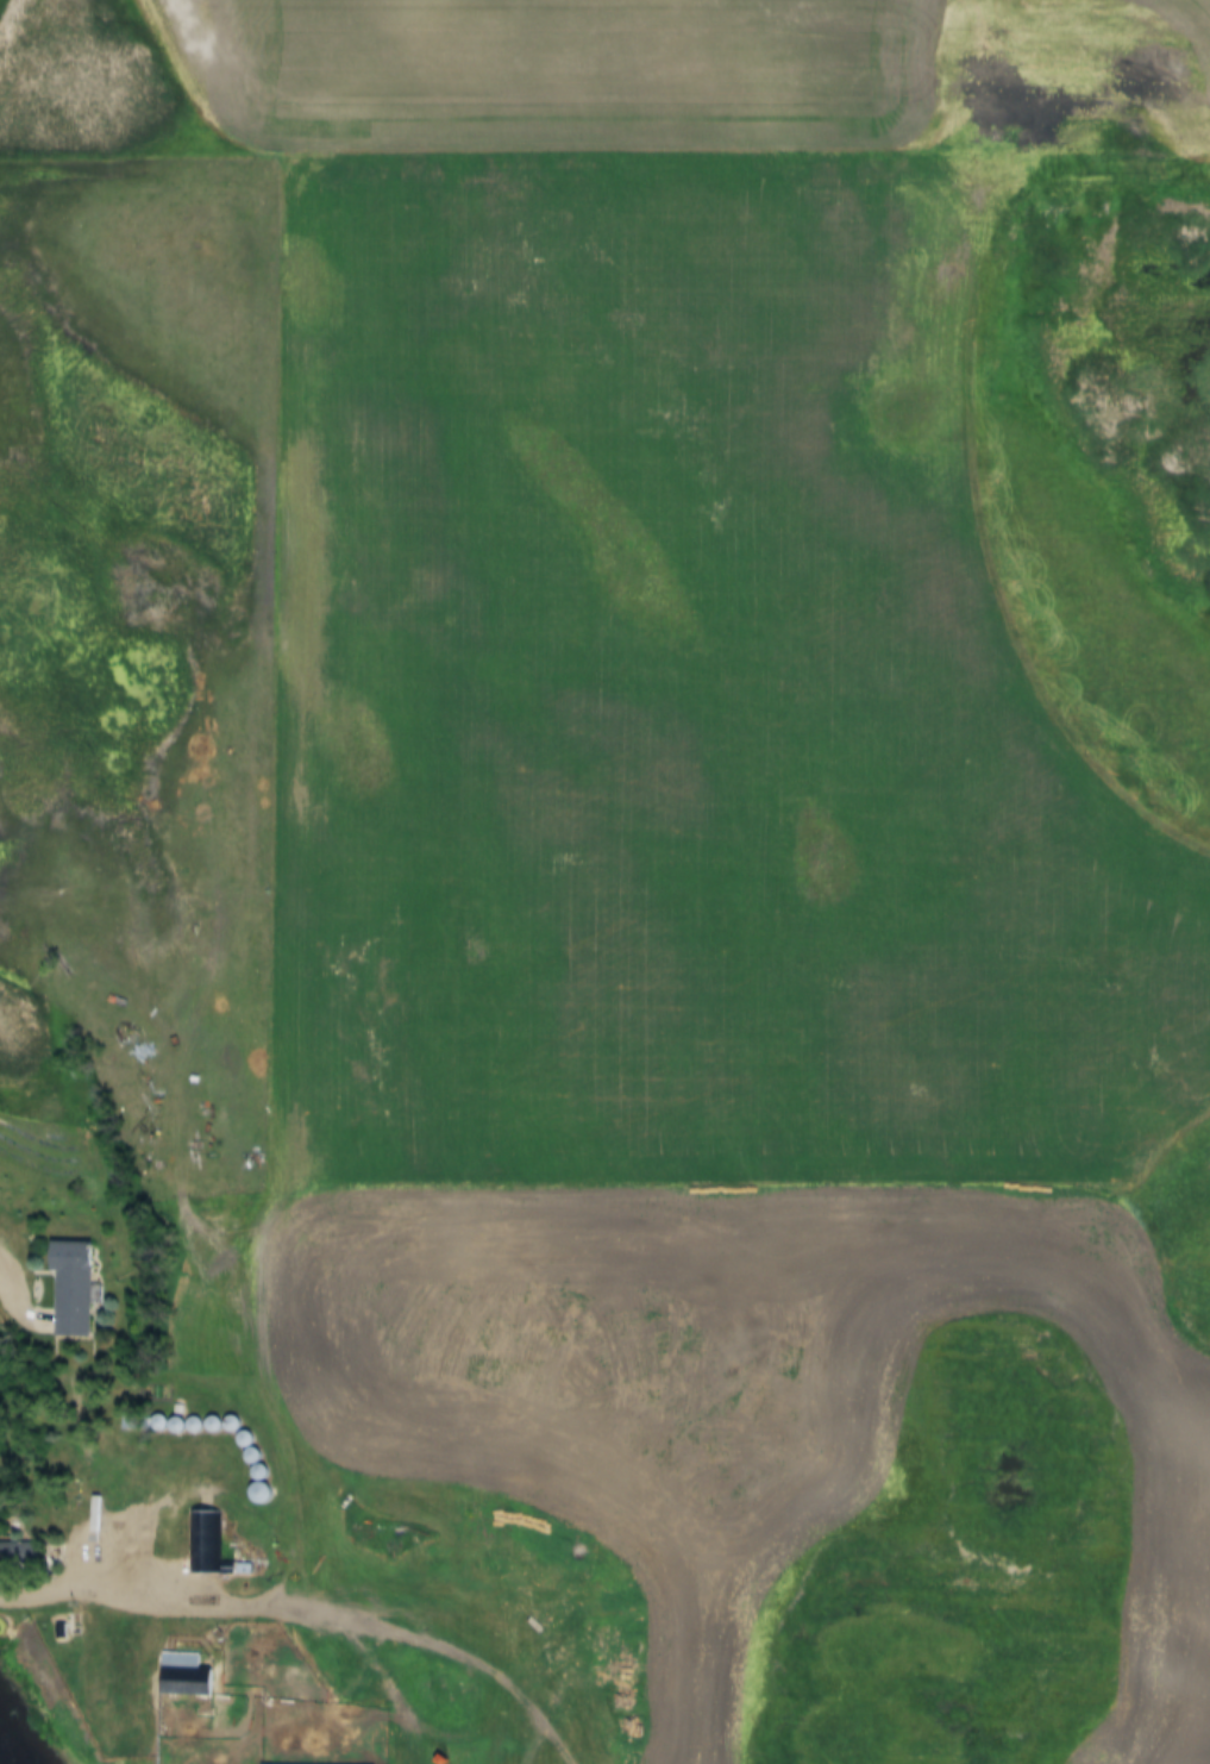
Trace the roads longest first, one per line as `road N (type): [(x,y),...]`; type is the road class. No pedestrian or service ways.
road 1 (track): [(255,1602),(402,1631),(475,1666),(518,1699),(576,1763)]

